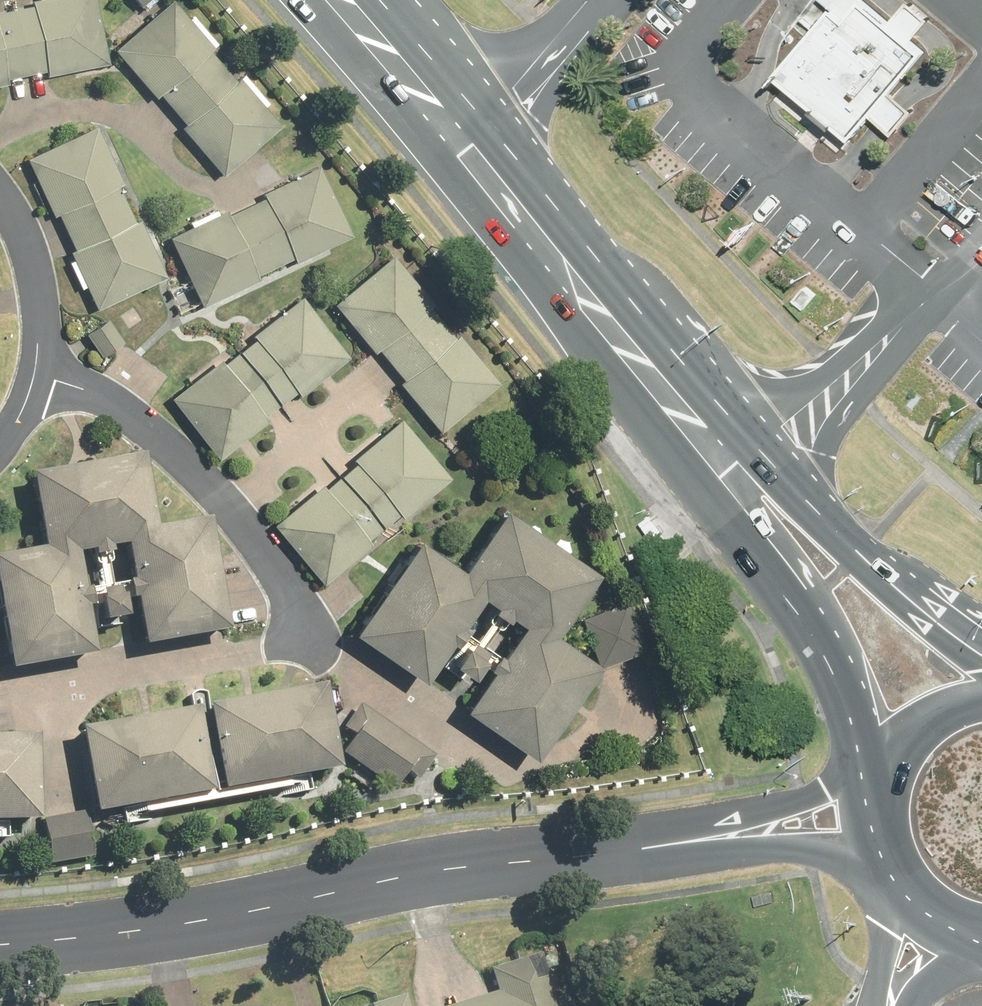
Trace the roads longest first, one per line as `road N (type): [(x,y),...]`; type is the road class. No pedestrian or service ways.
road 1 (residential): [(0,943),(240,917),(456,868),(720,837)]
road 2 (primary): [(350,0),(702,426)]
road 3 (residential): [(223,509),(275,565),(302,647),(24,697)]
road 4 (primary): [(887,786),(702,426)]
road 5 (primary): [(702,426),(981,656)]
road 6 (residential): [(0,136),(42,113),(84,108),(135,124),(206,188),(235,192)]
road 7 (residential): [(39,374),(120,403),(223,509)]
road 8 (residential): [(902,875),(810,849),(720,837)]
road 9 (residential): [(223,509),(365,392)]
road 10 (residential): [(720,837),(836,785),(887,786)]
road 11 (primary): [(887,786),(915,735),(946,711),(981,699)]
road 12 (unclassified): [(875,1005),(905,879)]

